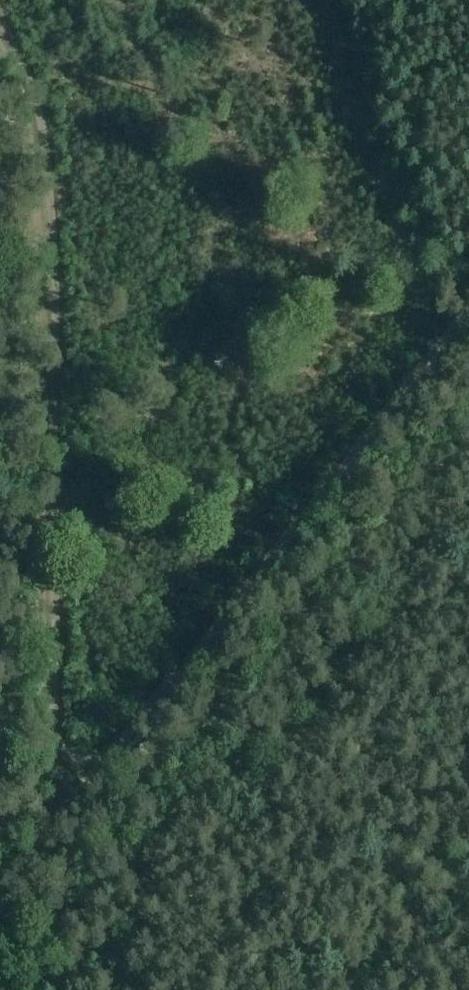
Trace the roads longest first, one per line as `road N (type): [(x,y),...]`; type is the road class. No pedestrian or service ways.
road 1 (track): [(0,12),(33,79),(45,145),(62,749),(74,763),(101,764)]
road 2 (track): [(0,886),(468,310)]

